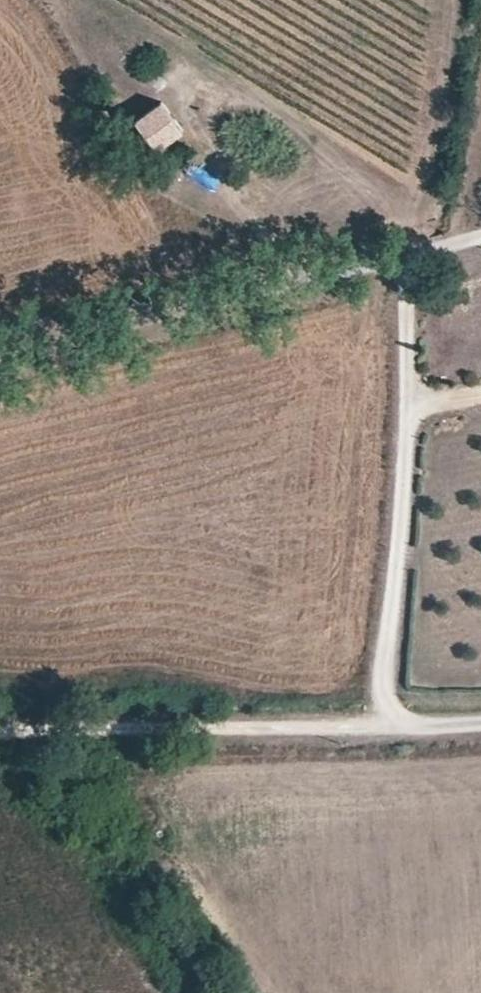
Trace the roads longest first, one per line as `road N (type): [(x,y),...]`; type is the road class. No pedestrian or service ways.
road 1 (track): [(480,238),(0,358)]
road 2 (track): [(0,728),(480,725)]
road 3 (track): [(392,728),(385,675),(414,405),(408,256)]

